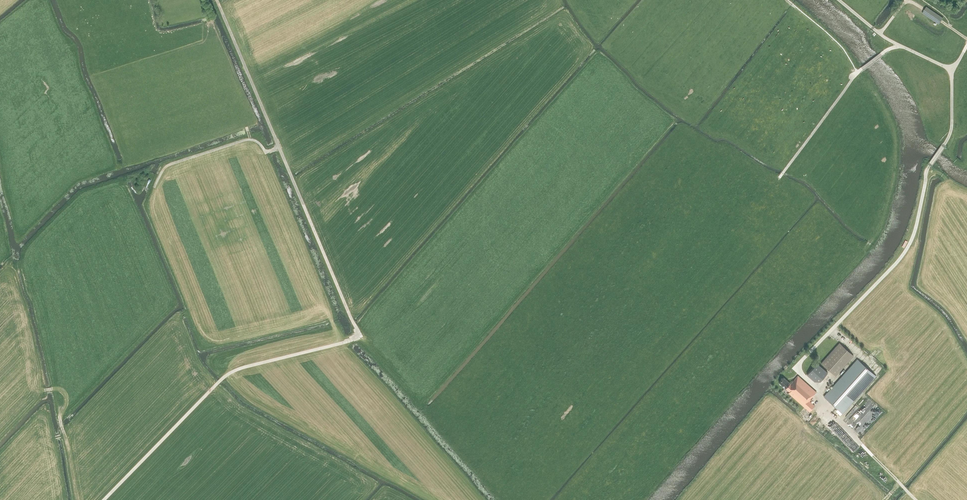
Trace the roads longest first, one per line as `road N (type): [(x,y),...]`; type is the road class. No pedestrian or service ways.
road 1 (track): [(216,0),(360,334),(232,373),(104,499)]
road 2 (track): [(277,145),(266,152),(246,140),(170,165),(155,186)]
road 3 (unclassified): [(950,70),(884,36),(839,0)]

